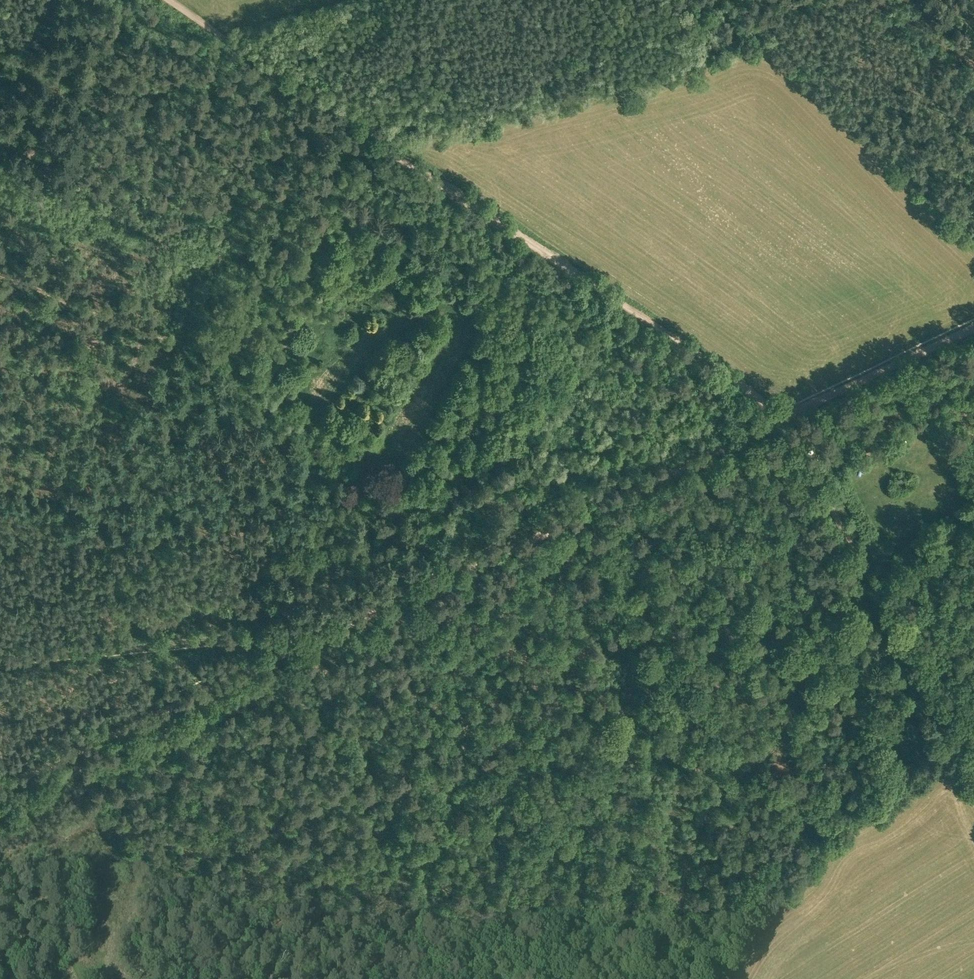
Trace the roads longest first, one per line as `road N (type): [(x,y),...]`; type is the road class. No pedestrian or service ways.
road 1 (track): [(0,788),(973,328)]
road 2 (track): [(778,413),(321,102)]
road 3 (track): [(0,659),(307,635),(311,642)]
road 4 (track): [(424,580),(429,542),(417,522),(357,489),(354,437),(302,397)]
road 5 (track): [(973,776),(868,574)]
road 6 (track): [(321,102),(167,0)]
road 7 (track): [(868,574),(778,413)]

